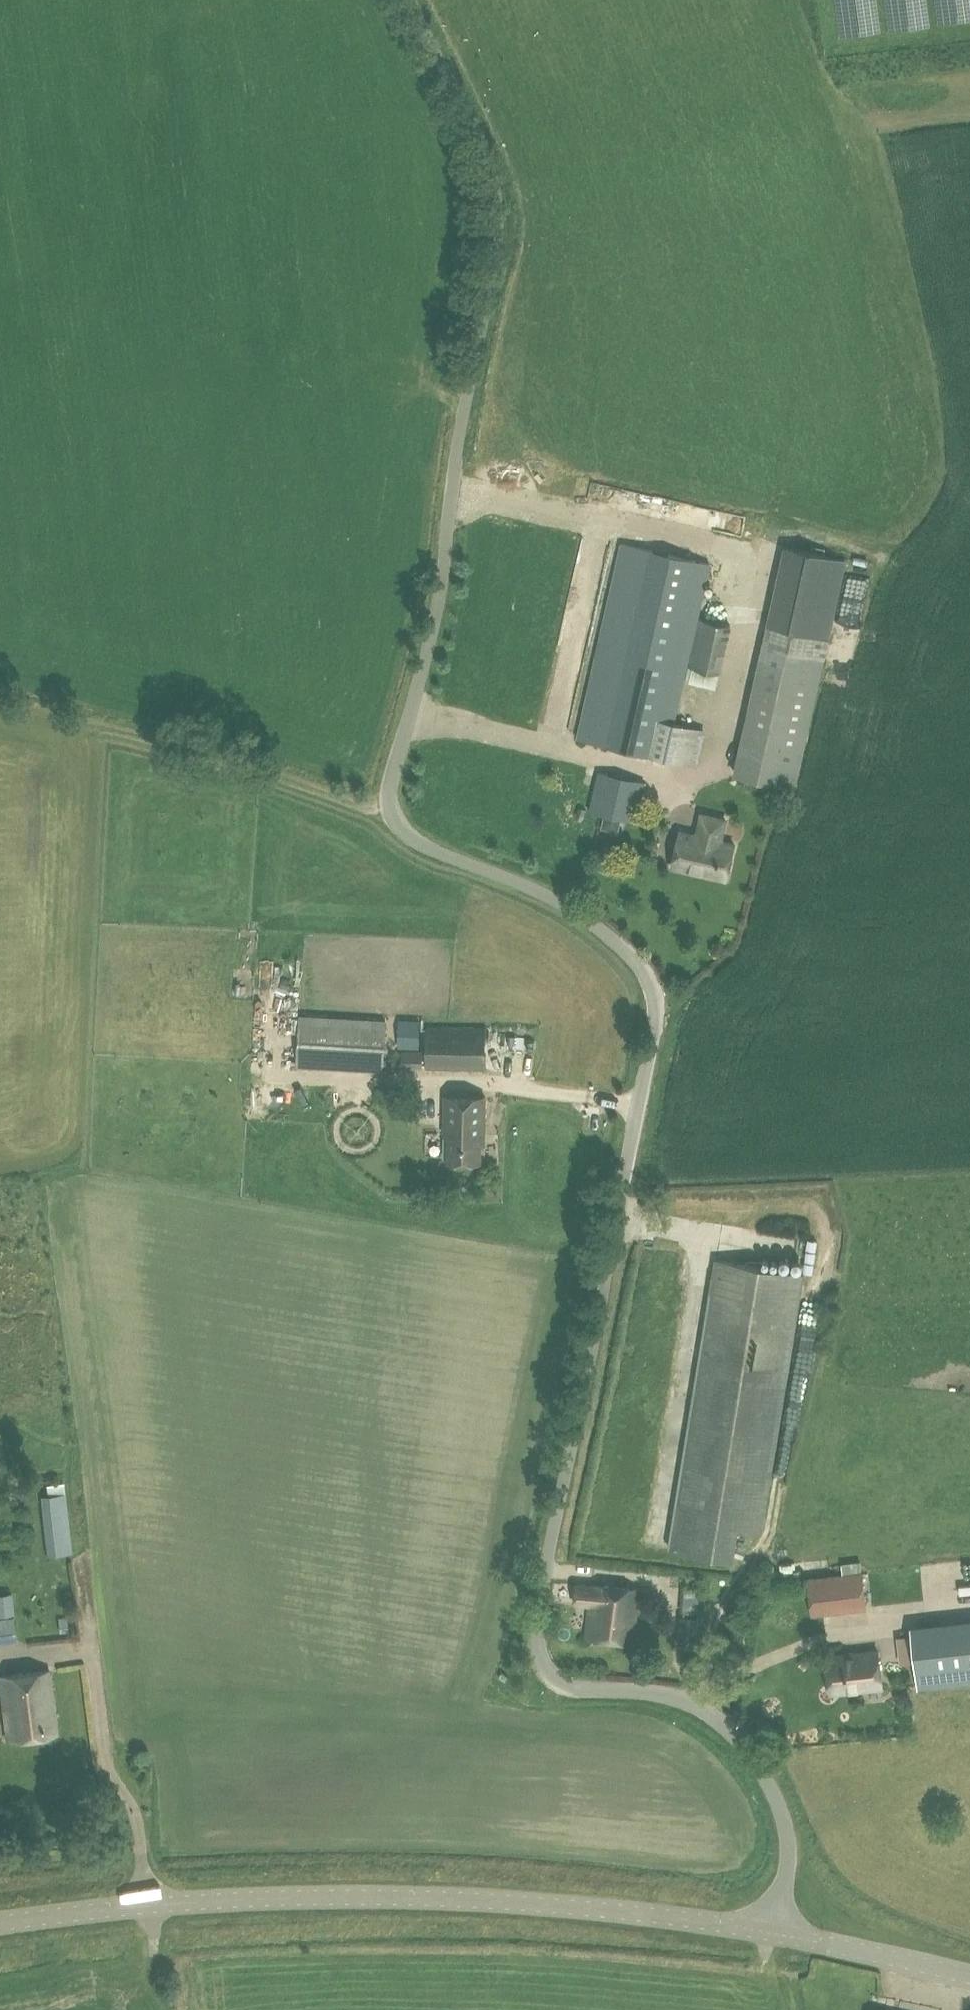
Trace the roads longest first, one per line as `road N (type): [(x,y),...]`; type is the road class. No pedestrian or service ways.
road 1 (unclassified): [(779,1932),(786,1834),(752,1763),(703,1717),(567,1682),(536,1651),(657,1031),(648,977),(612,933),(544,885),(412,832),(401,815),(401,775),(451,574),(505,213),(488,146),(411,0)]
road 2 (unclassified): [(779,1932),(613,1908),(438,1896),(222,1898),(0,1921)]
road 3 (unclassified): [(969,1976),(779,1932)]

